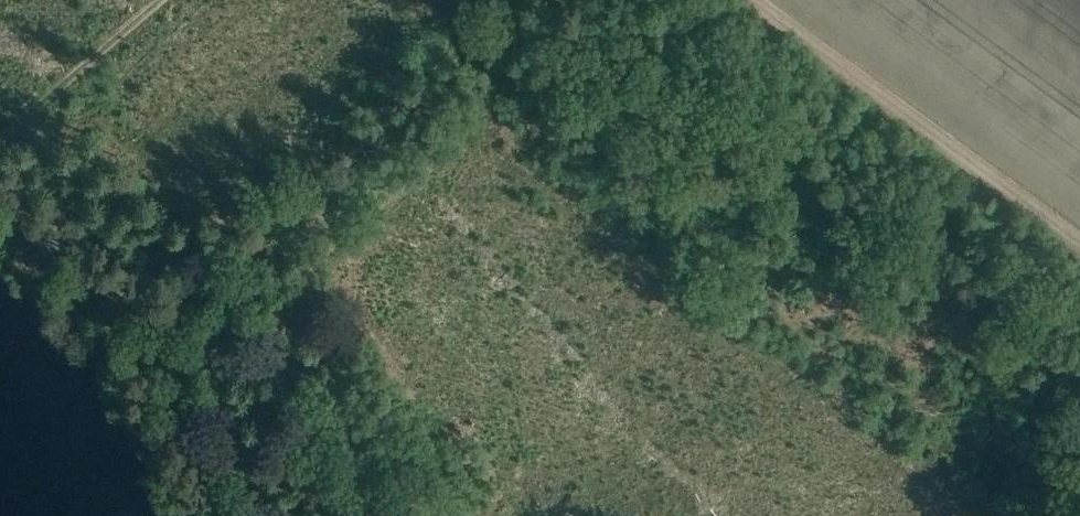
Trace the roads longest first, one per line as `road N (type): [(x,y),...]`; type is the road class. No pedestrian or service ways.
road 1 (track): [(1079,246),(760,0)]
road 2 (track): [(0,130),(145,0)]

